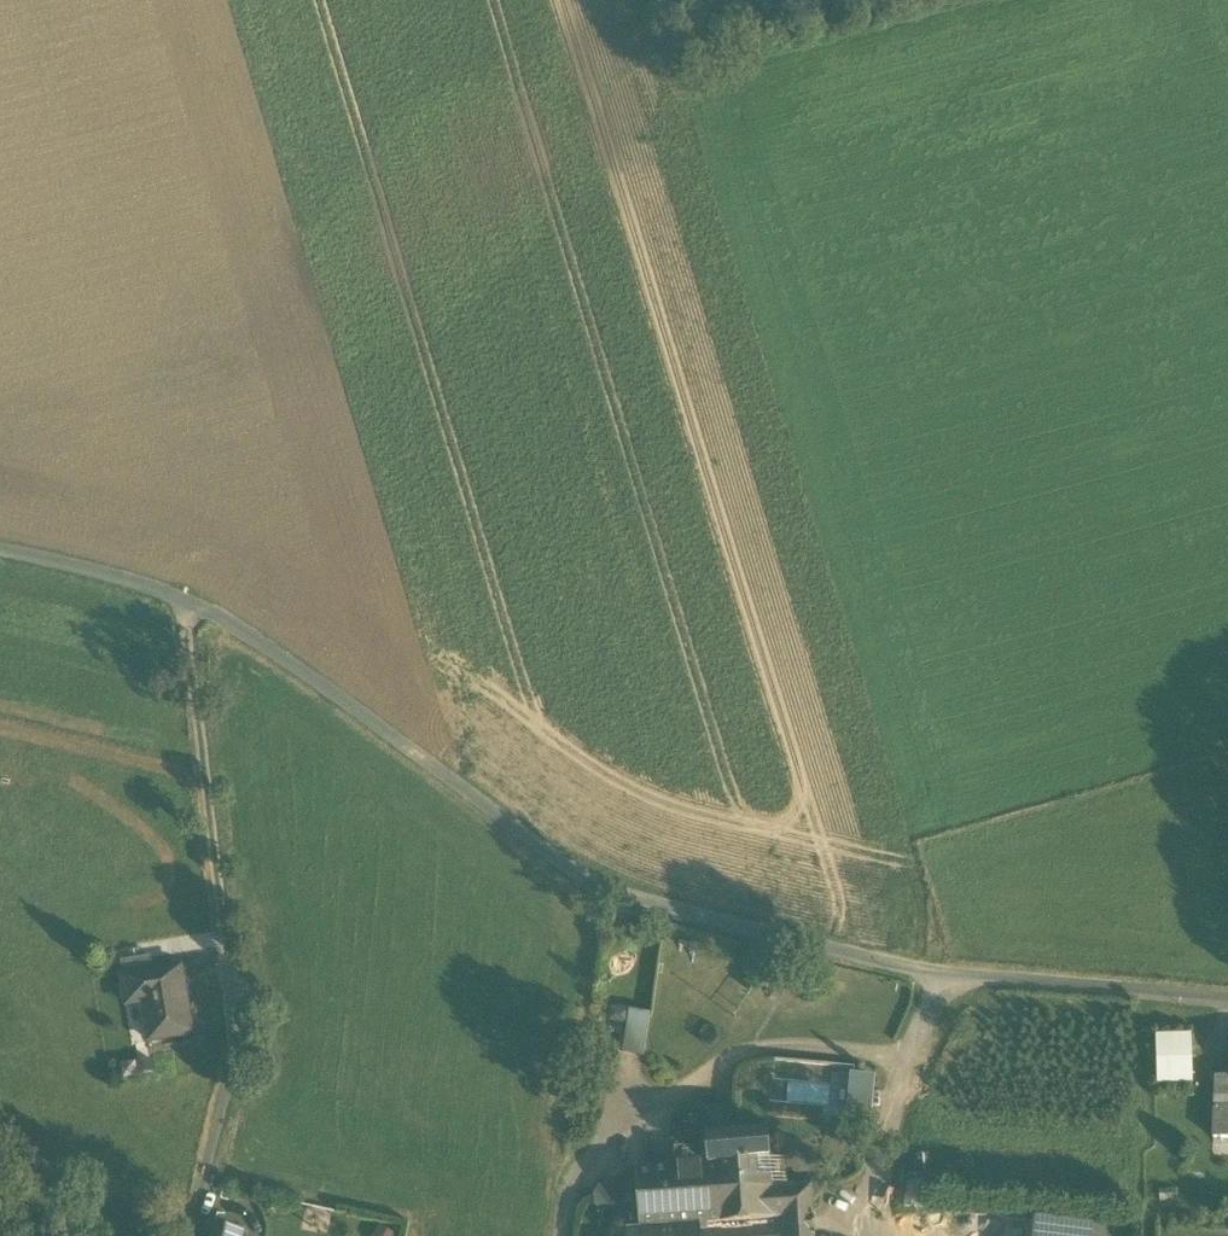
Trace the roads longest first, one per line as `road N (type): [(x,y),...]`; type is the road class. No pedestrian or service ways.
road 1 (residential): [(1227,1000),(939,977),(597,889),(241,628),(180,599),(0,548)]

